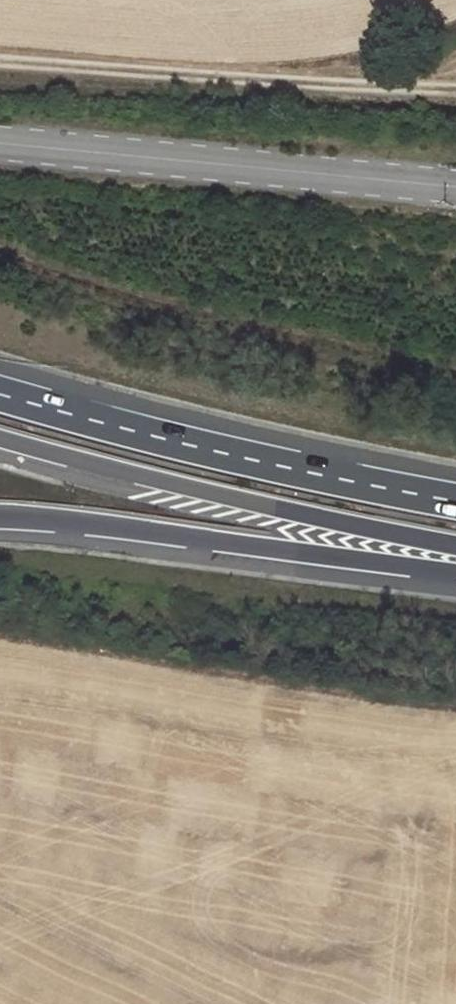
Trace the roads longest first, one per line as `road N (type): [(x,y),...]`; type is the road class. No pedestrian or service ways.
road 1 (trunk): [(0,437),(455,546)]
road 2 (trunk): [(455,501),(273,465),(0,393)]
road 3 (trunk): [(0,518),(455,571)]
road 4 (track): [(0,61),(455,90)]

